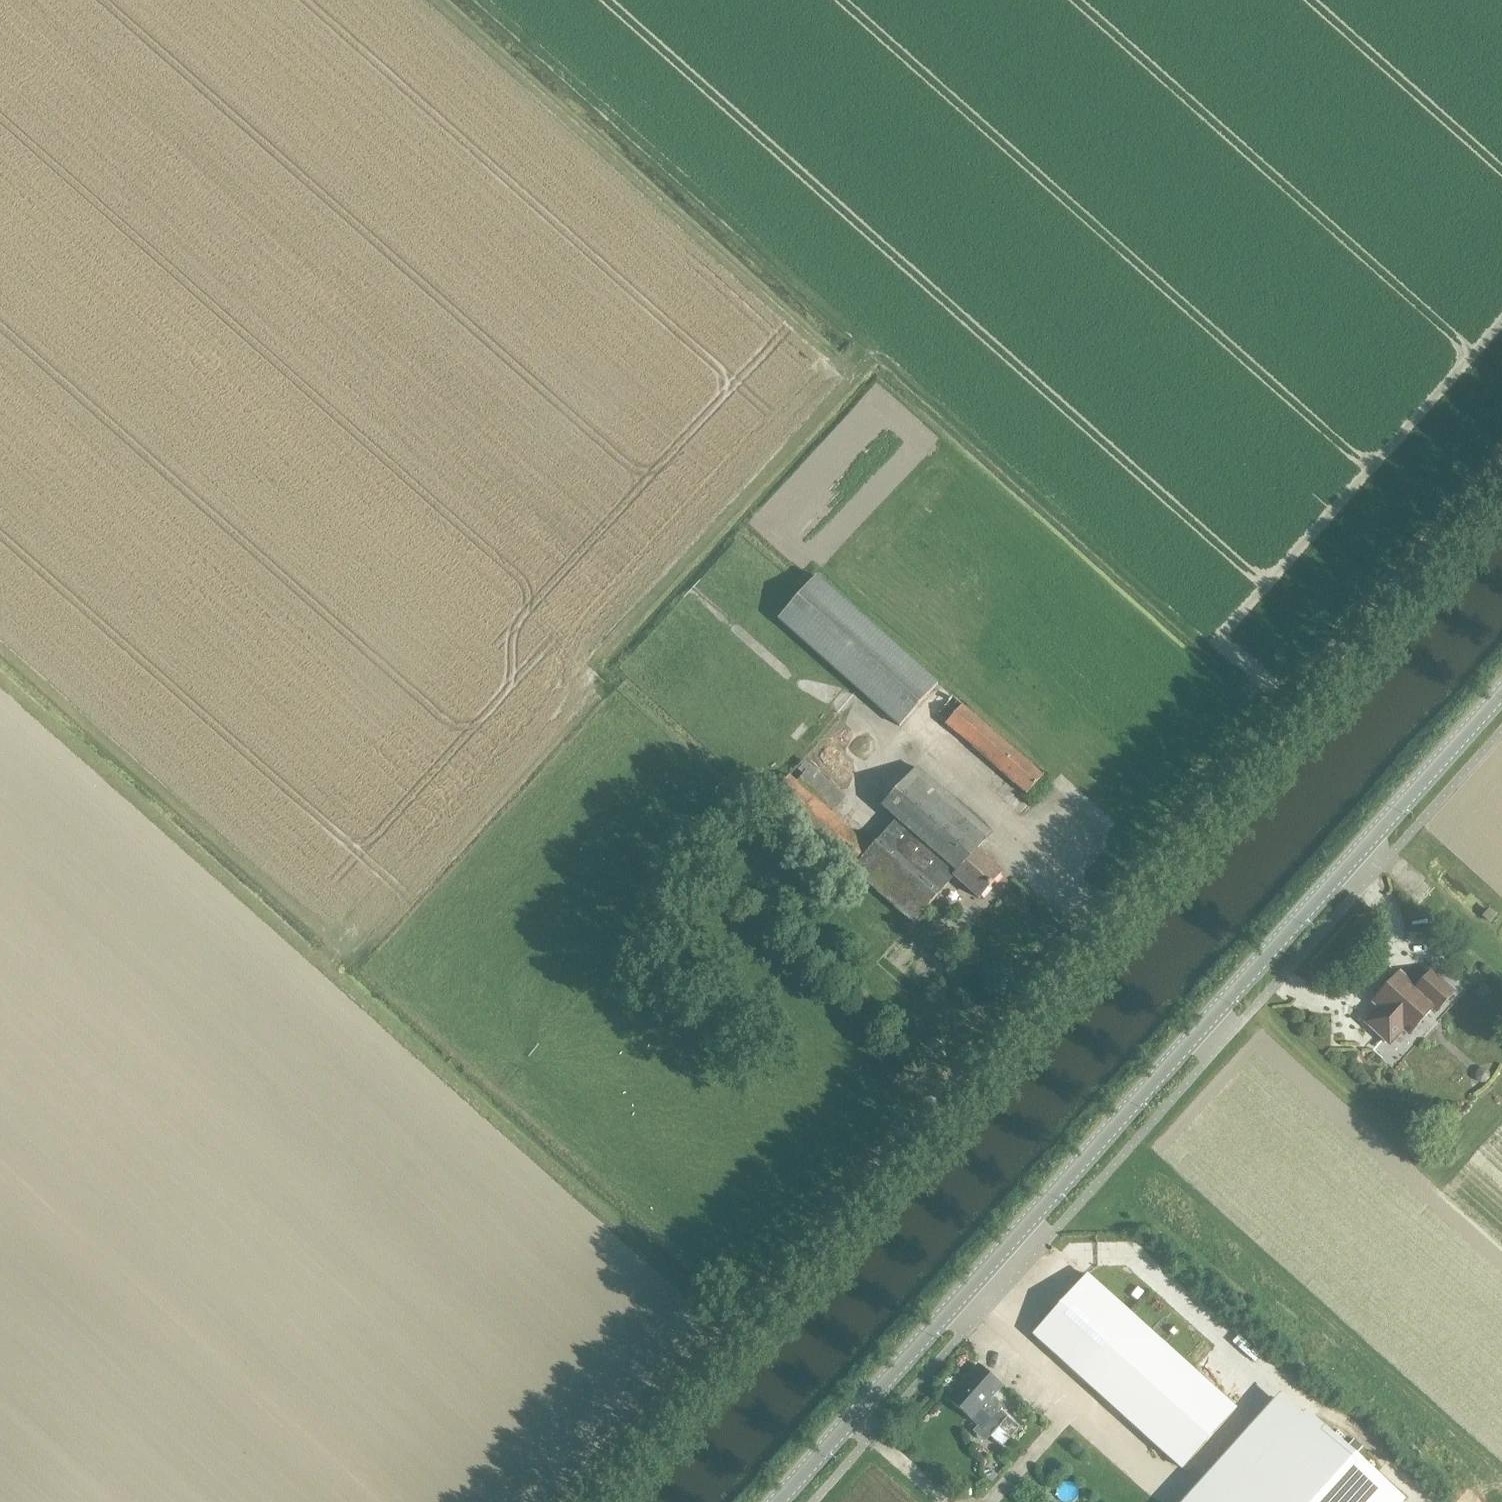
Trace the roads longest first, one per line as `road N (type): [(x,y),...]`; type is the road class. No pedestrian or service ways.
road 1 (unclassified): [(578,1501),(1501,471)]
road 2 (tertiary): [(779,1501),(1501,692)]

